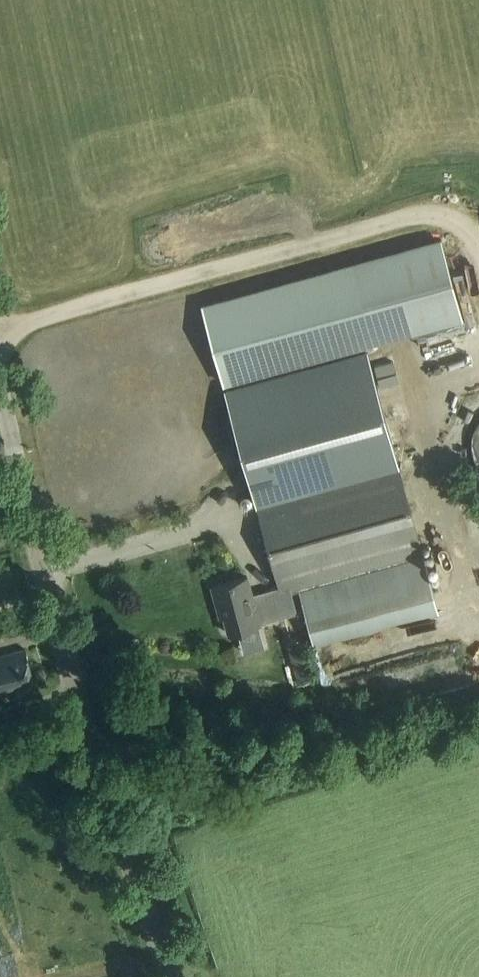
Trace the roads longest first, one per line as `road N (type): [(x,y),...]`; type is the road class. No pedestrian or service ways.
road 1 (tertiary): [(170,976),(68,658),(0,385)]
road 2 (track): [(0,332),(438,212),(464,235),(478,291)]

